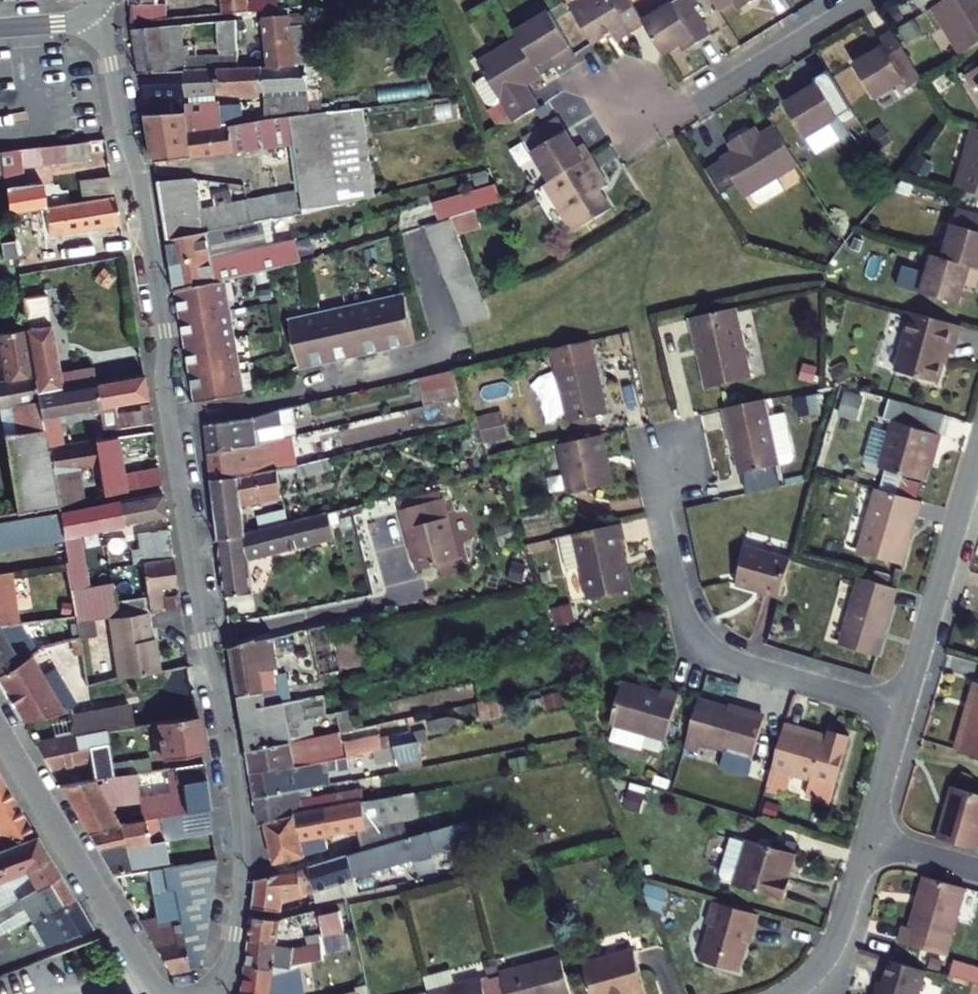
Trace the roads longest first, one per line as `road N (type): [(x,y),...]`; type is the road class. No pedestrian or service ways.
road 1 (residential): [(222,993),(239,907),(238,808),(200,620),(137,181),(95,12)]
road 2 (residential): [(902,709),(724,660),(701,643),(683,614),(661,515),(669,468)]
road 3 (tertiary): [(160,993),(0,730)]
road 4 (residential): [(902,709),(977,447)]
road 5 (residential): [(864,0),(658,128)]
road 6 (residential): [(786,993),(828,954),(866,841)]
road 7 (residential): [(866,841),(902,709)]

